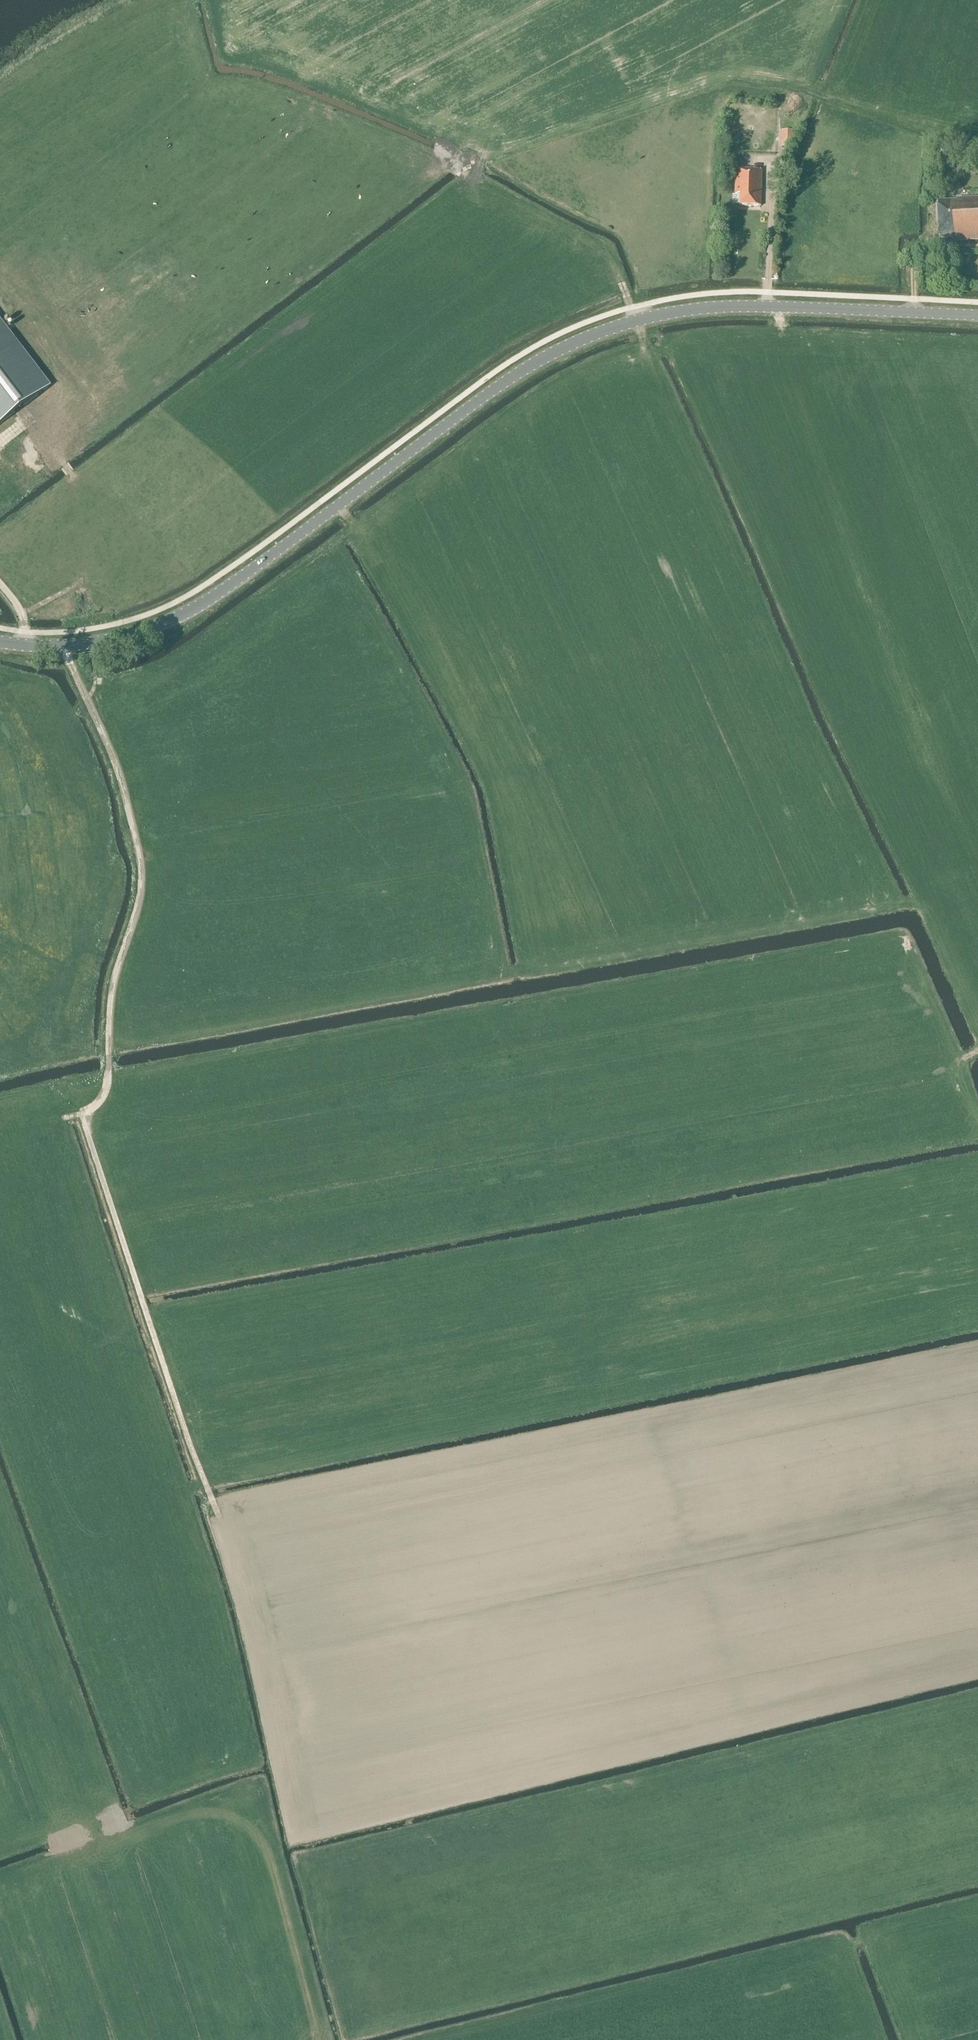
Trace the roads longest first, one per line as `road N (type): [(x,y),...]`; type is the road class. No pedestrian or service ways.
road 1 (secondary): [(0,642),(92,643),(192,610),(499,386),(604,331),(728,307),(977,315)]

